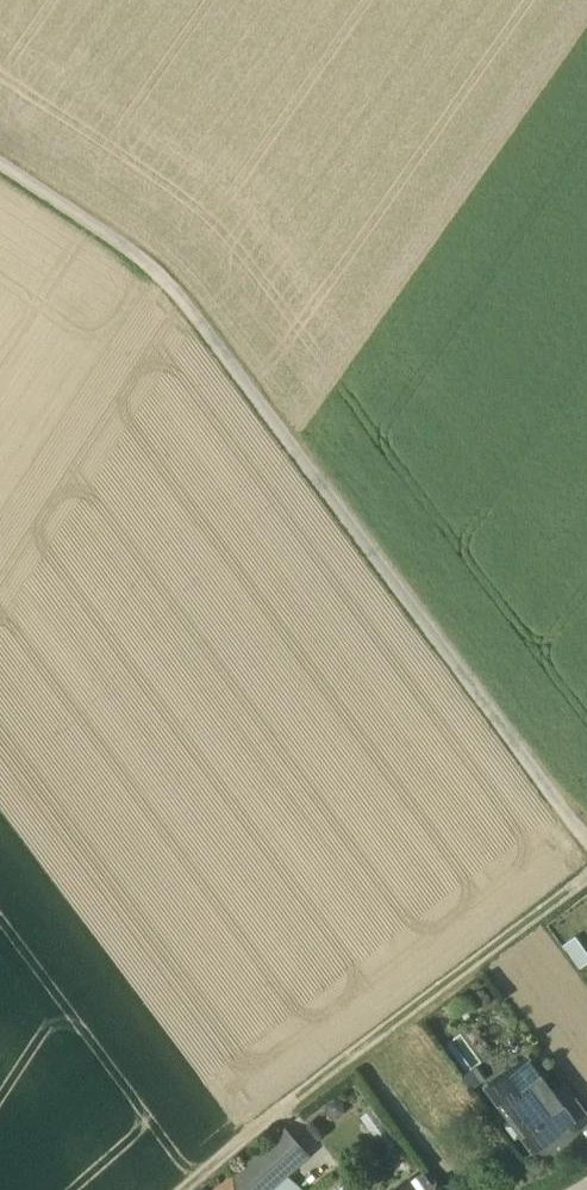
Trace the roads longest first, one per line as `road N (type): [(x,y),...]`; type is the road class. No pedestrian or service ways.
road 1 (track): [(586,838),(164,271),(0,163)]
road 2 (track): [(188,1189),(586,880)]

